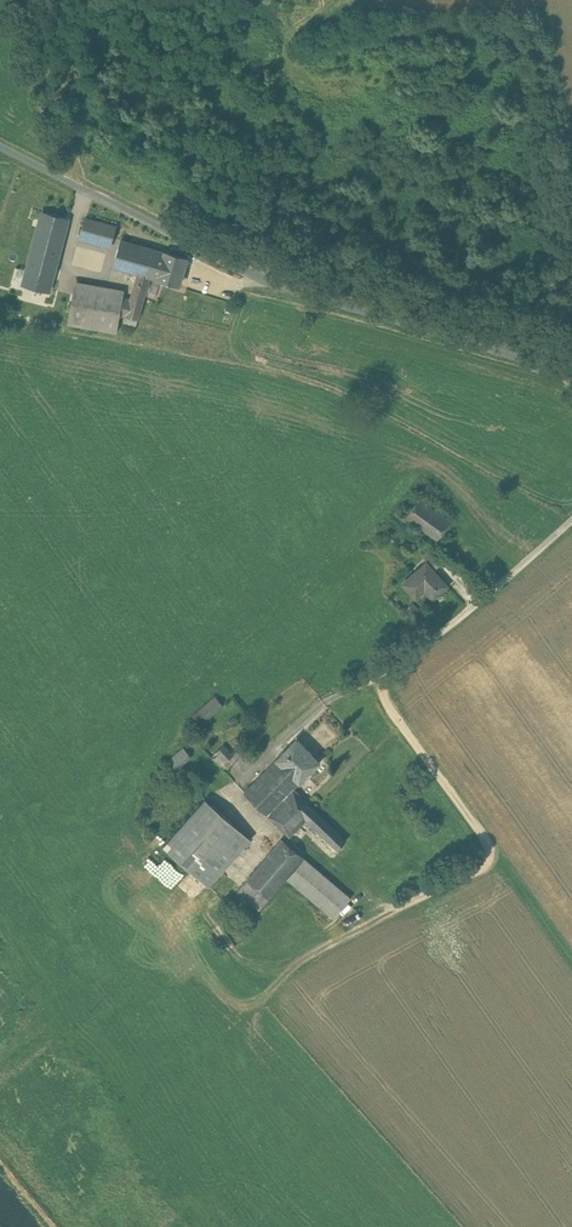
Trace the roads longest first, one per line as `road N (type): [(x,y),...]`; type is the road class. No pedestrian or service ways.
road 1 (track): [(571,372),(283,288),(0,144)]
road 2 (track): [(382,674),(383,697),(479,831)]

